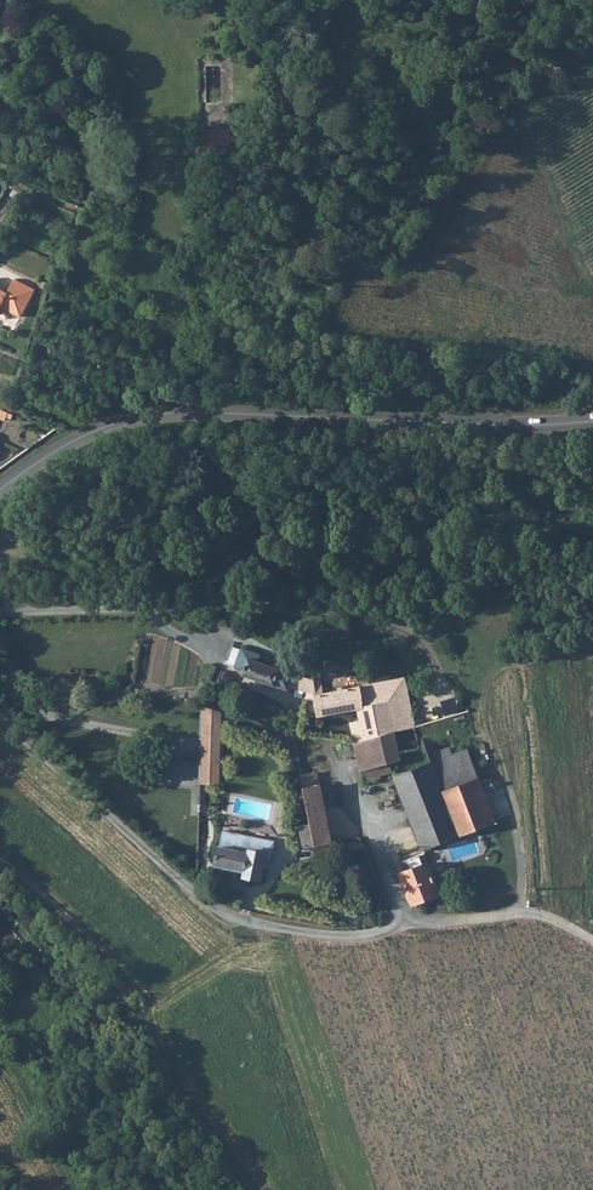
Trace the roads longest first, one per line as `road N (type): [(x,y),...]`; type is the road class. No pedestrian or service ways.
road 1 (tertiary): [(592,420),(540,428),(192,413),(105,429),(0,490)]
road 2 (track): [(285,930),(198,973),(147,1014),(156,1040),(258,1189)]
road 3 (track): [(517,916),(525,860),(483,724),(485,695),(521,663),(592,647)]
road 4 (track): [(401,929),(517,916),(550,921),(592,944)]

